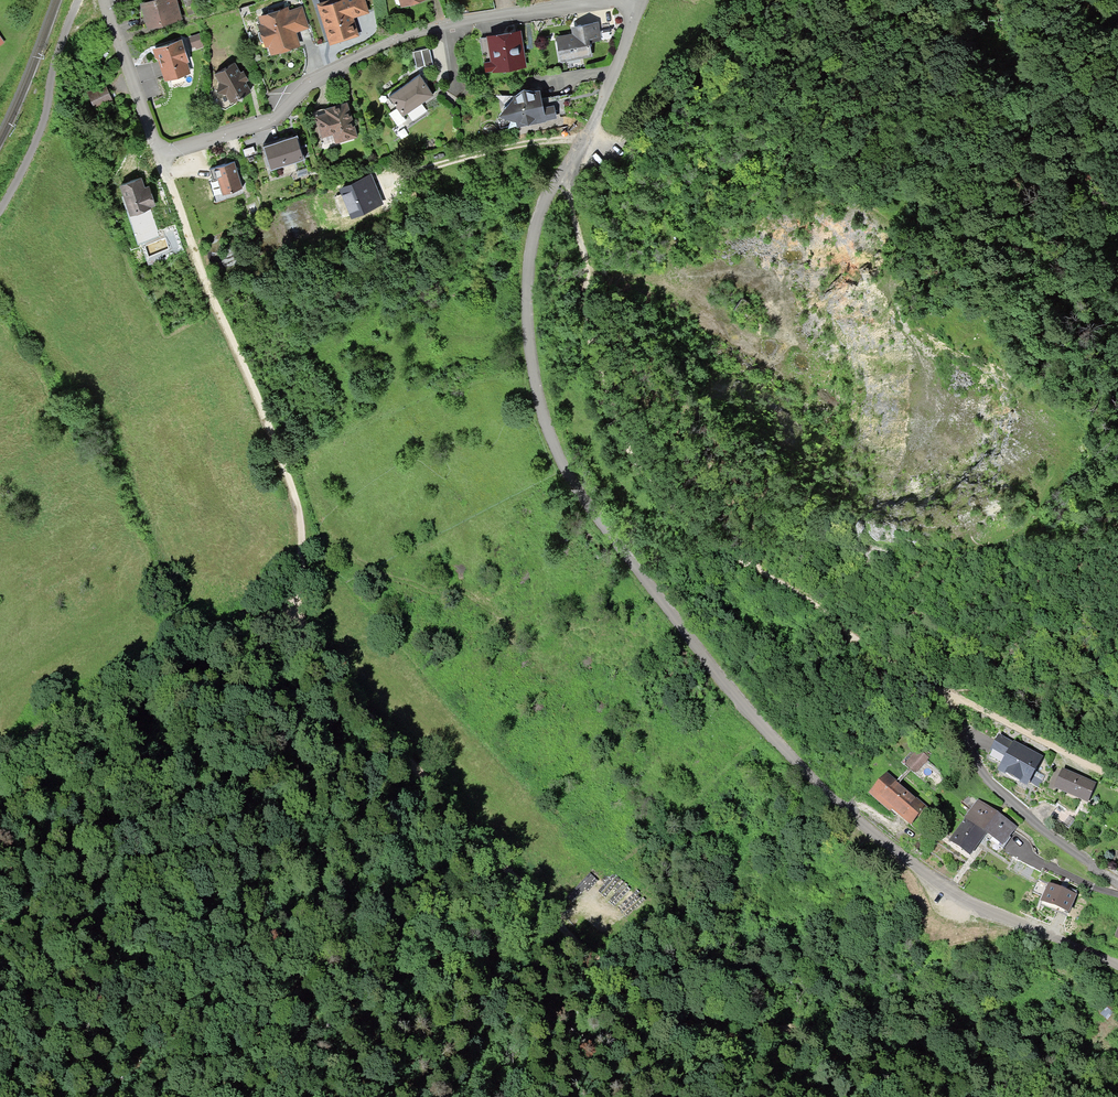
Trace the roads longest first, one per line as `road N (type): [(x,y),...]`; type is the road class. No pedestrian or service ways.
road 1 (residential): [(1117,965),(940,881),(816,781),(704,659),(570,473),(531,357),(529,253),(539,214),(609,86),(640,4)]
road 2 (track): [(1020,1096),(974,1076),(729,1018),(599,966),(533,906),(292,616)]
road 3 (track): [(952,693),(718,549),(647,483),(612,421),(593,354),(587,272),(567,189),(556,179)]
road 4 (residential): [(105,0),(163,152),(259,124),(313,81),(410,34),(618,0)]
road 5 (track): [(163,152),(288,475),(302,567),(292,616)]
road 6 (track): [(952,693),(1112,679),(1007,561),(1007,540),(1040,504)]
road 7 (track): [(258,1096),(241,1025),(157,954),(101,933),(0,927)]
road 8 (track): [(0,763),(102,686),(292,616)]
road 9 (track): [(780,0),(624,142),(585,135)]
road 10 (track): [(506,872),(504,926),(461,1096)]
road 11 (residential): [(964,730),(998,788),(1117,882)]

